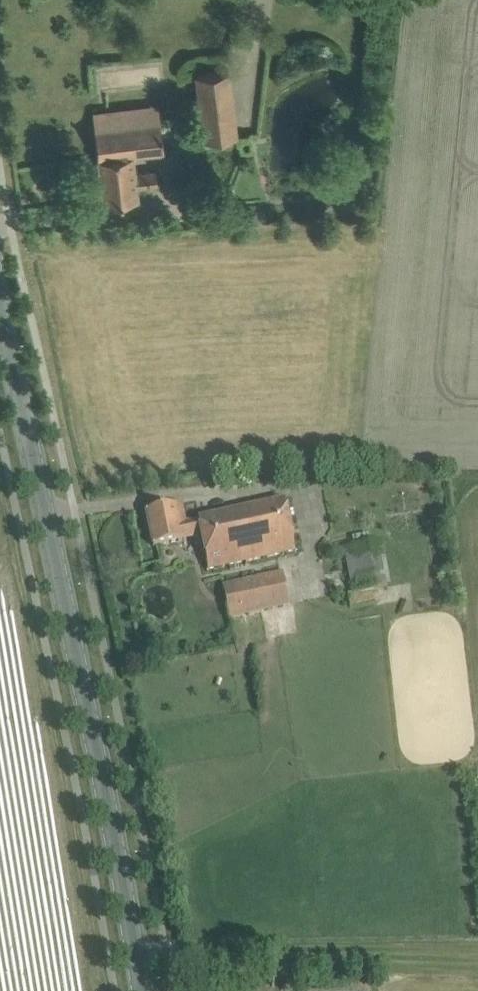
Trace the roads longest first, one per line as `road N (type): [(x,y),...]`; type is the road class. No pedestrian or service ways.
road 1 (secondary): [(0,284),(145,990)]

